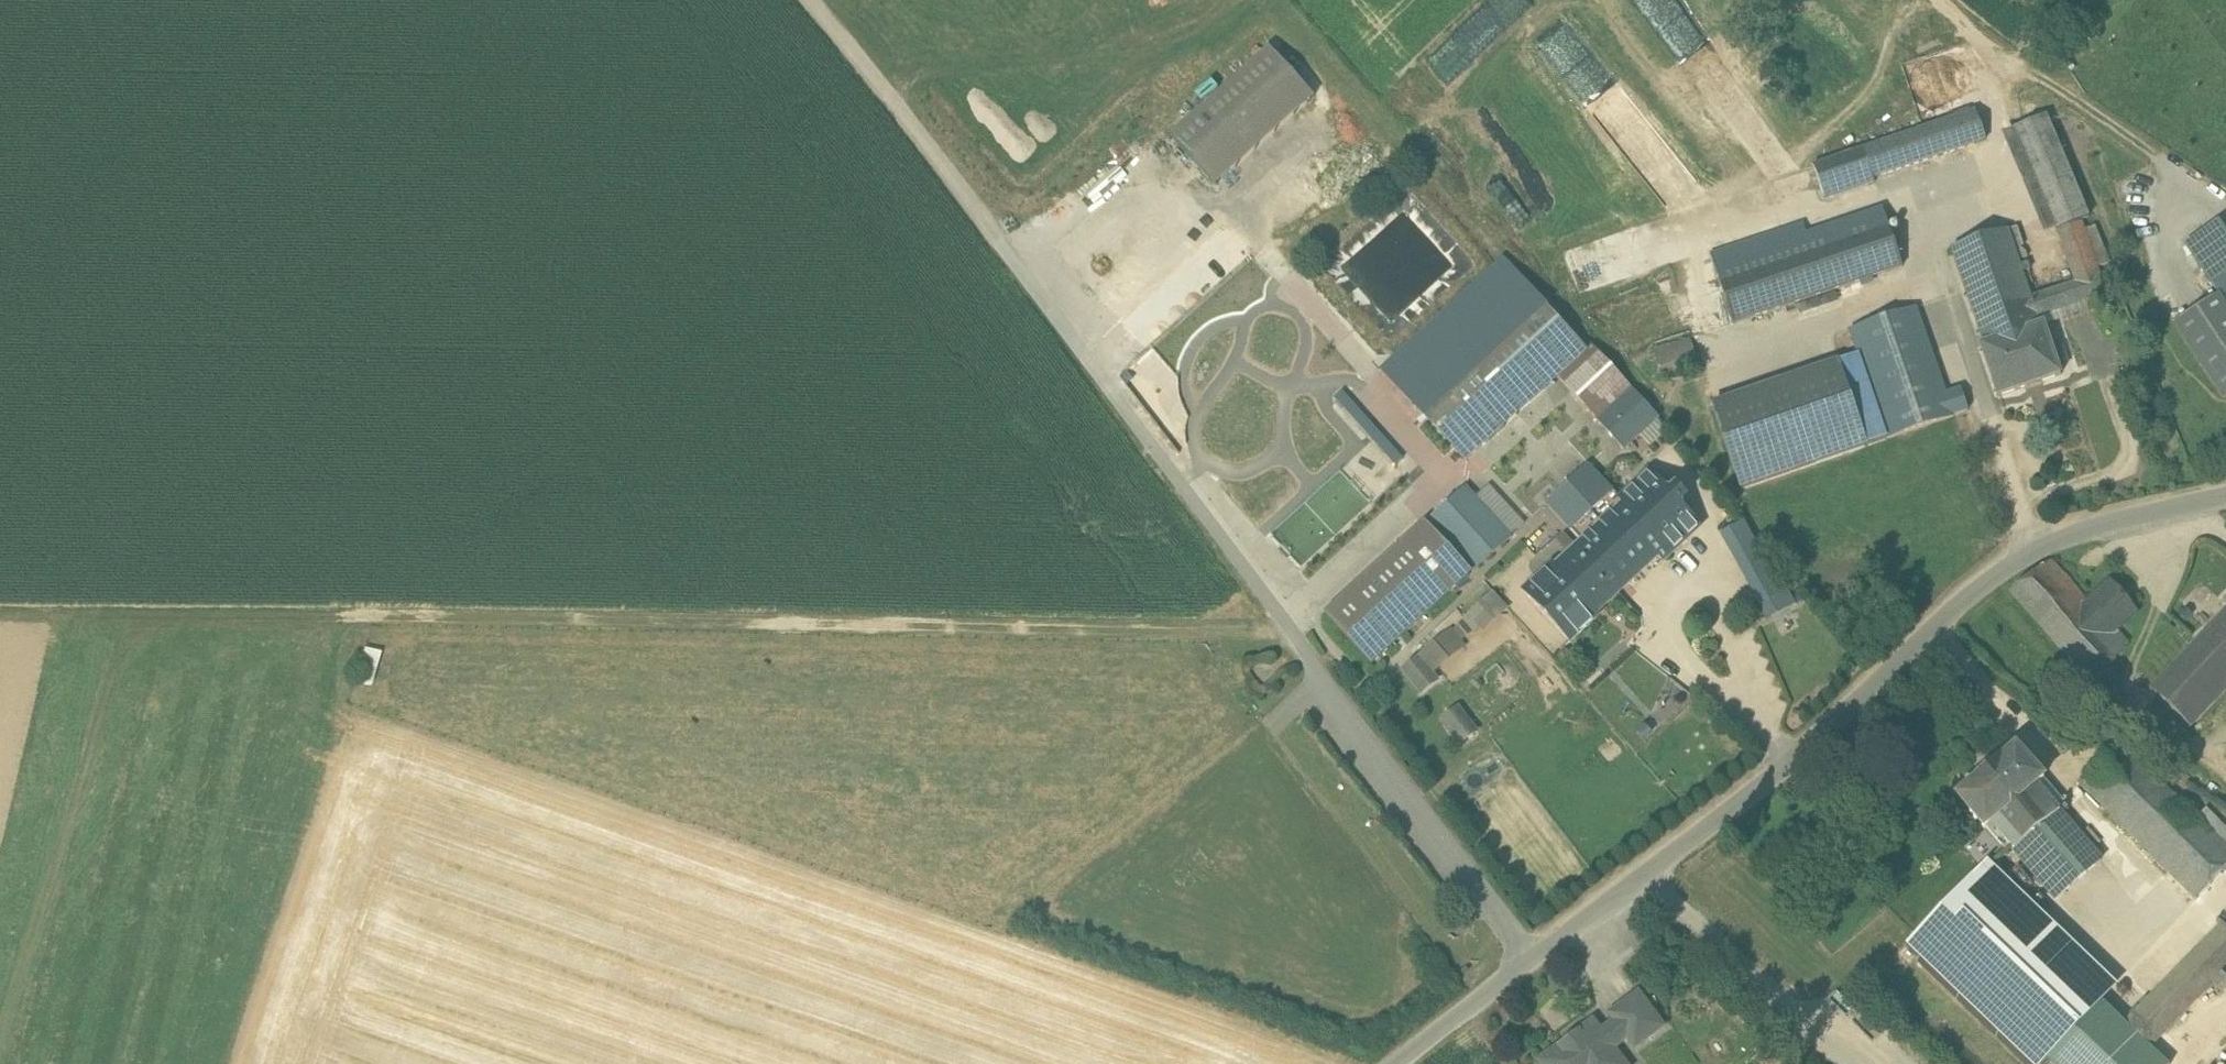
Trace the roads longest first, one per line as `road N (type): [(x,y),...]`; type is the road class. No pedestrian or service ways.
road 1 (track): [(1294,634),(0,617)]
road 2 (unclassified): [(1395,1063),(1792,758),(1936,624),(2036,545),(2225,499)]
road 3 (track): [(1780,211),(1801,152),(1861,102),(1883,69),(1894,29),(1920,0)]
road 4 (track): [(2179,181),(2155,156),(2006,57)]
road 5 (track): [(1946,0),(2006,57),(2088,0)]

